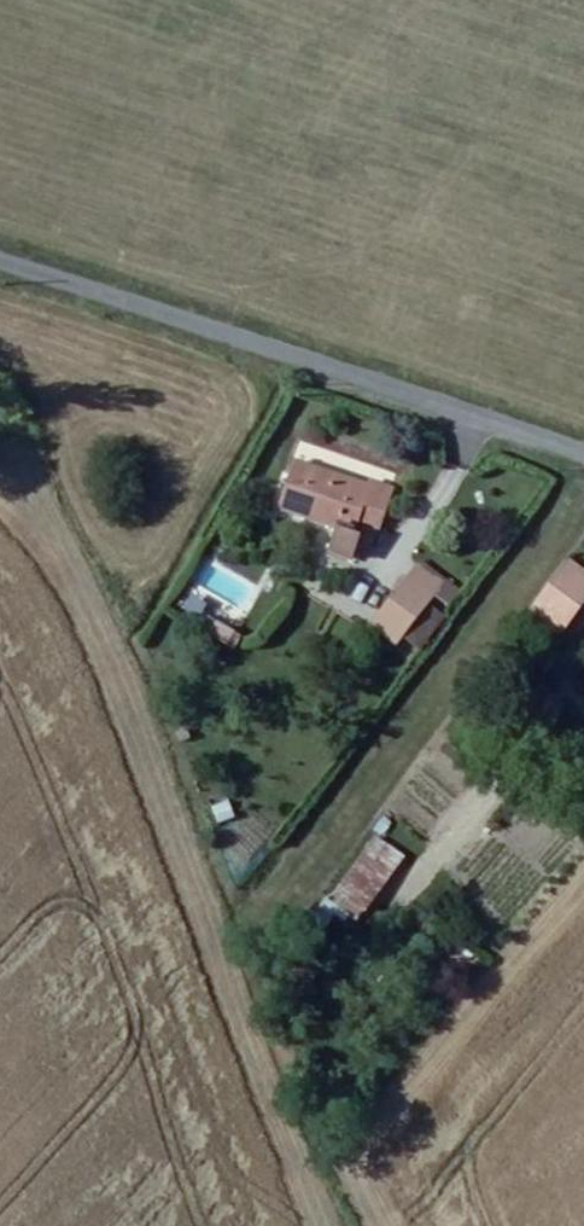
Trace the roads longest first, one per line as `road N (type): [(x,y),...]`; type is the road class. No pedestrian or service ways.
road 1 (unclassified): [(583,445),(0,250)]

